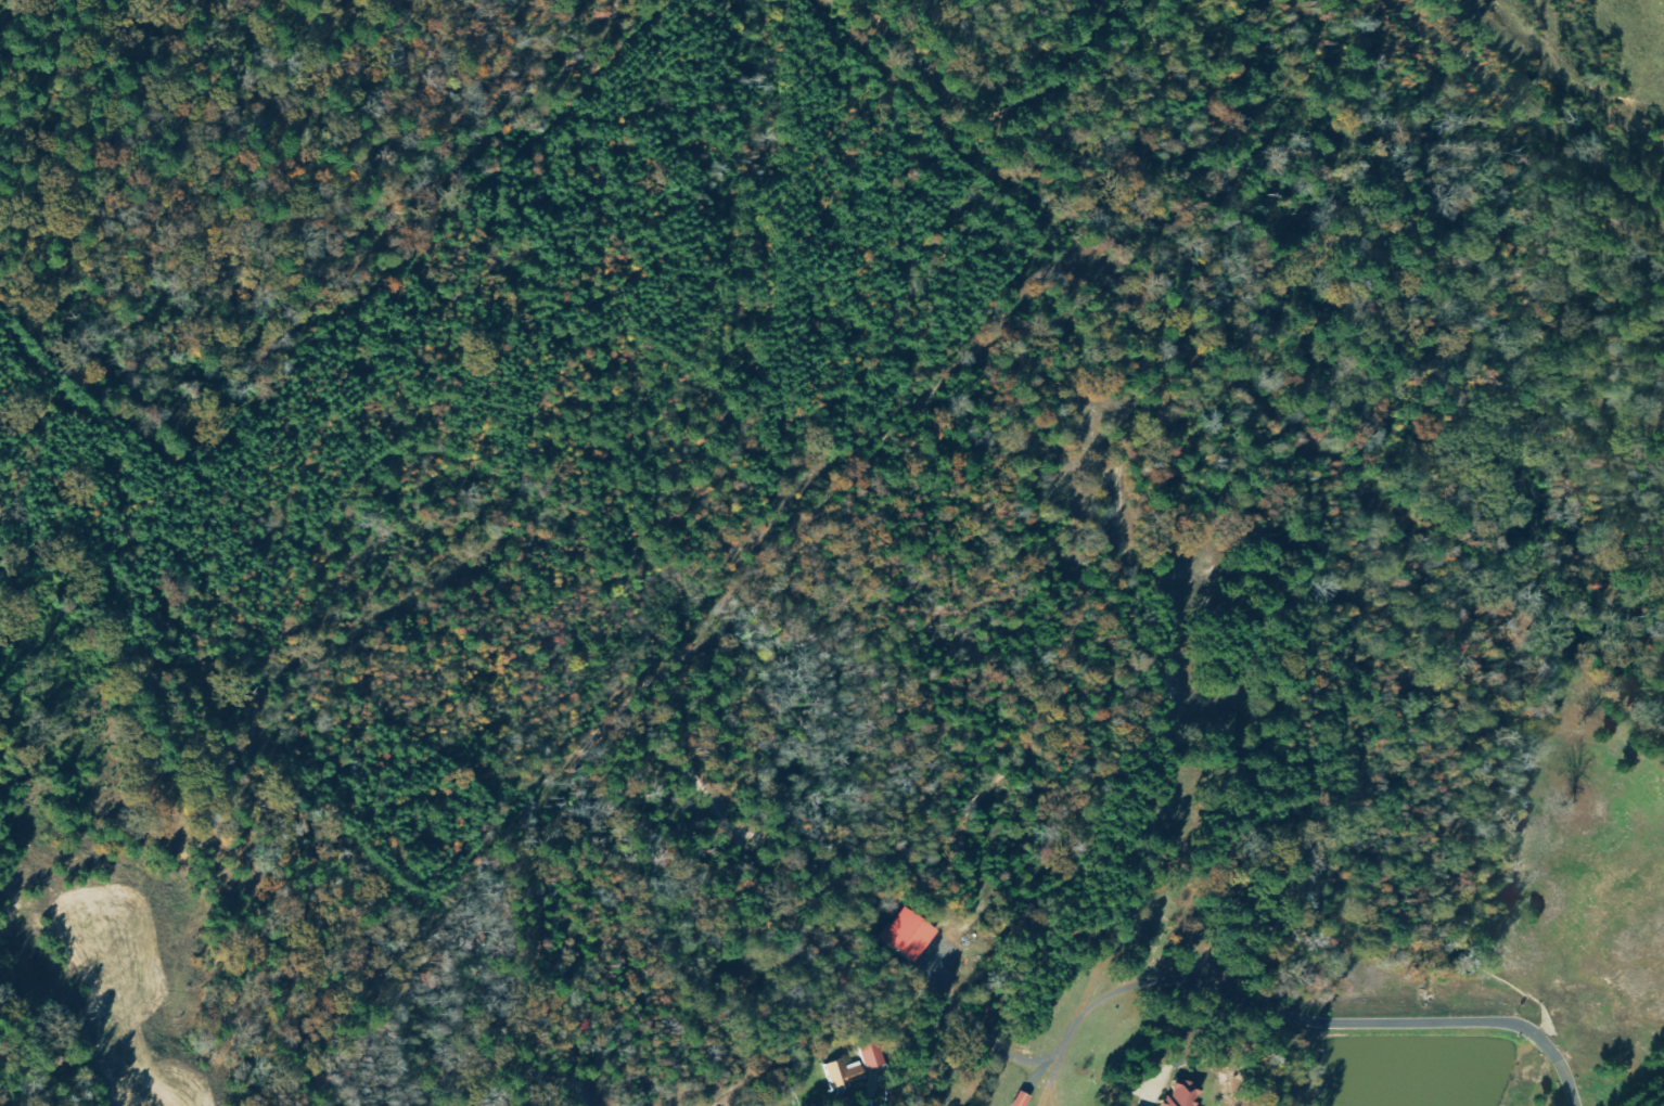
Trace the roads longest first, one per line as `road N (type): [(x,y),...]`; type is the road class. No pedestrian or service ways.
road 1 (residential): [(0,441),(39,483),(77,599),(99,983),(140,1105)]
road 2 (residential): [(1208,0),(1063,76),(993,70),(905,26),(877,0)]
road 3 (residential): [(1663,189),(1589,120),(1420,0)]

